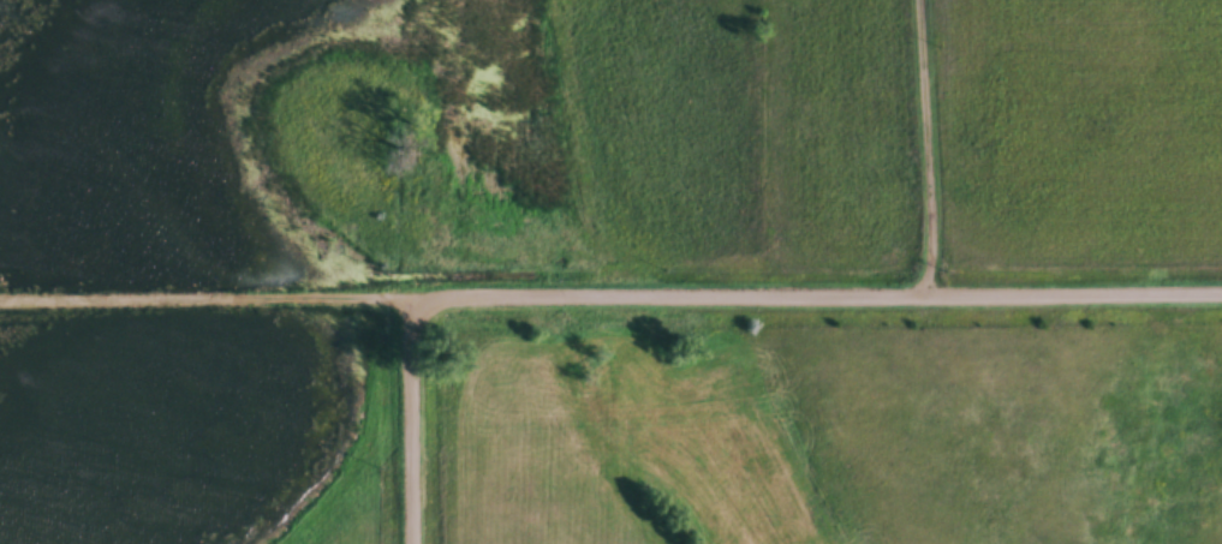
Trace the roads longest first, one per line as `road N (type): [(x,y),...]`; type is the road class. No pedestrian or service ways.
road 1 (residential): [(0,302),(1221,292)]
road 2 (track): [(929,294),(921,0)]
road 3 (residential): [(412,543),(413,297)]

